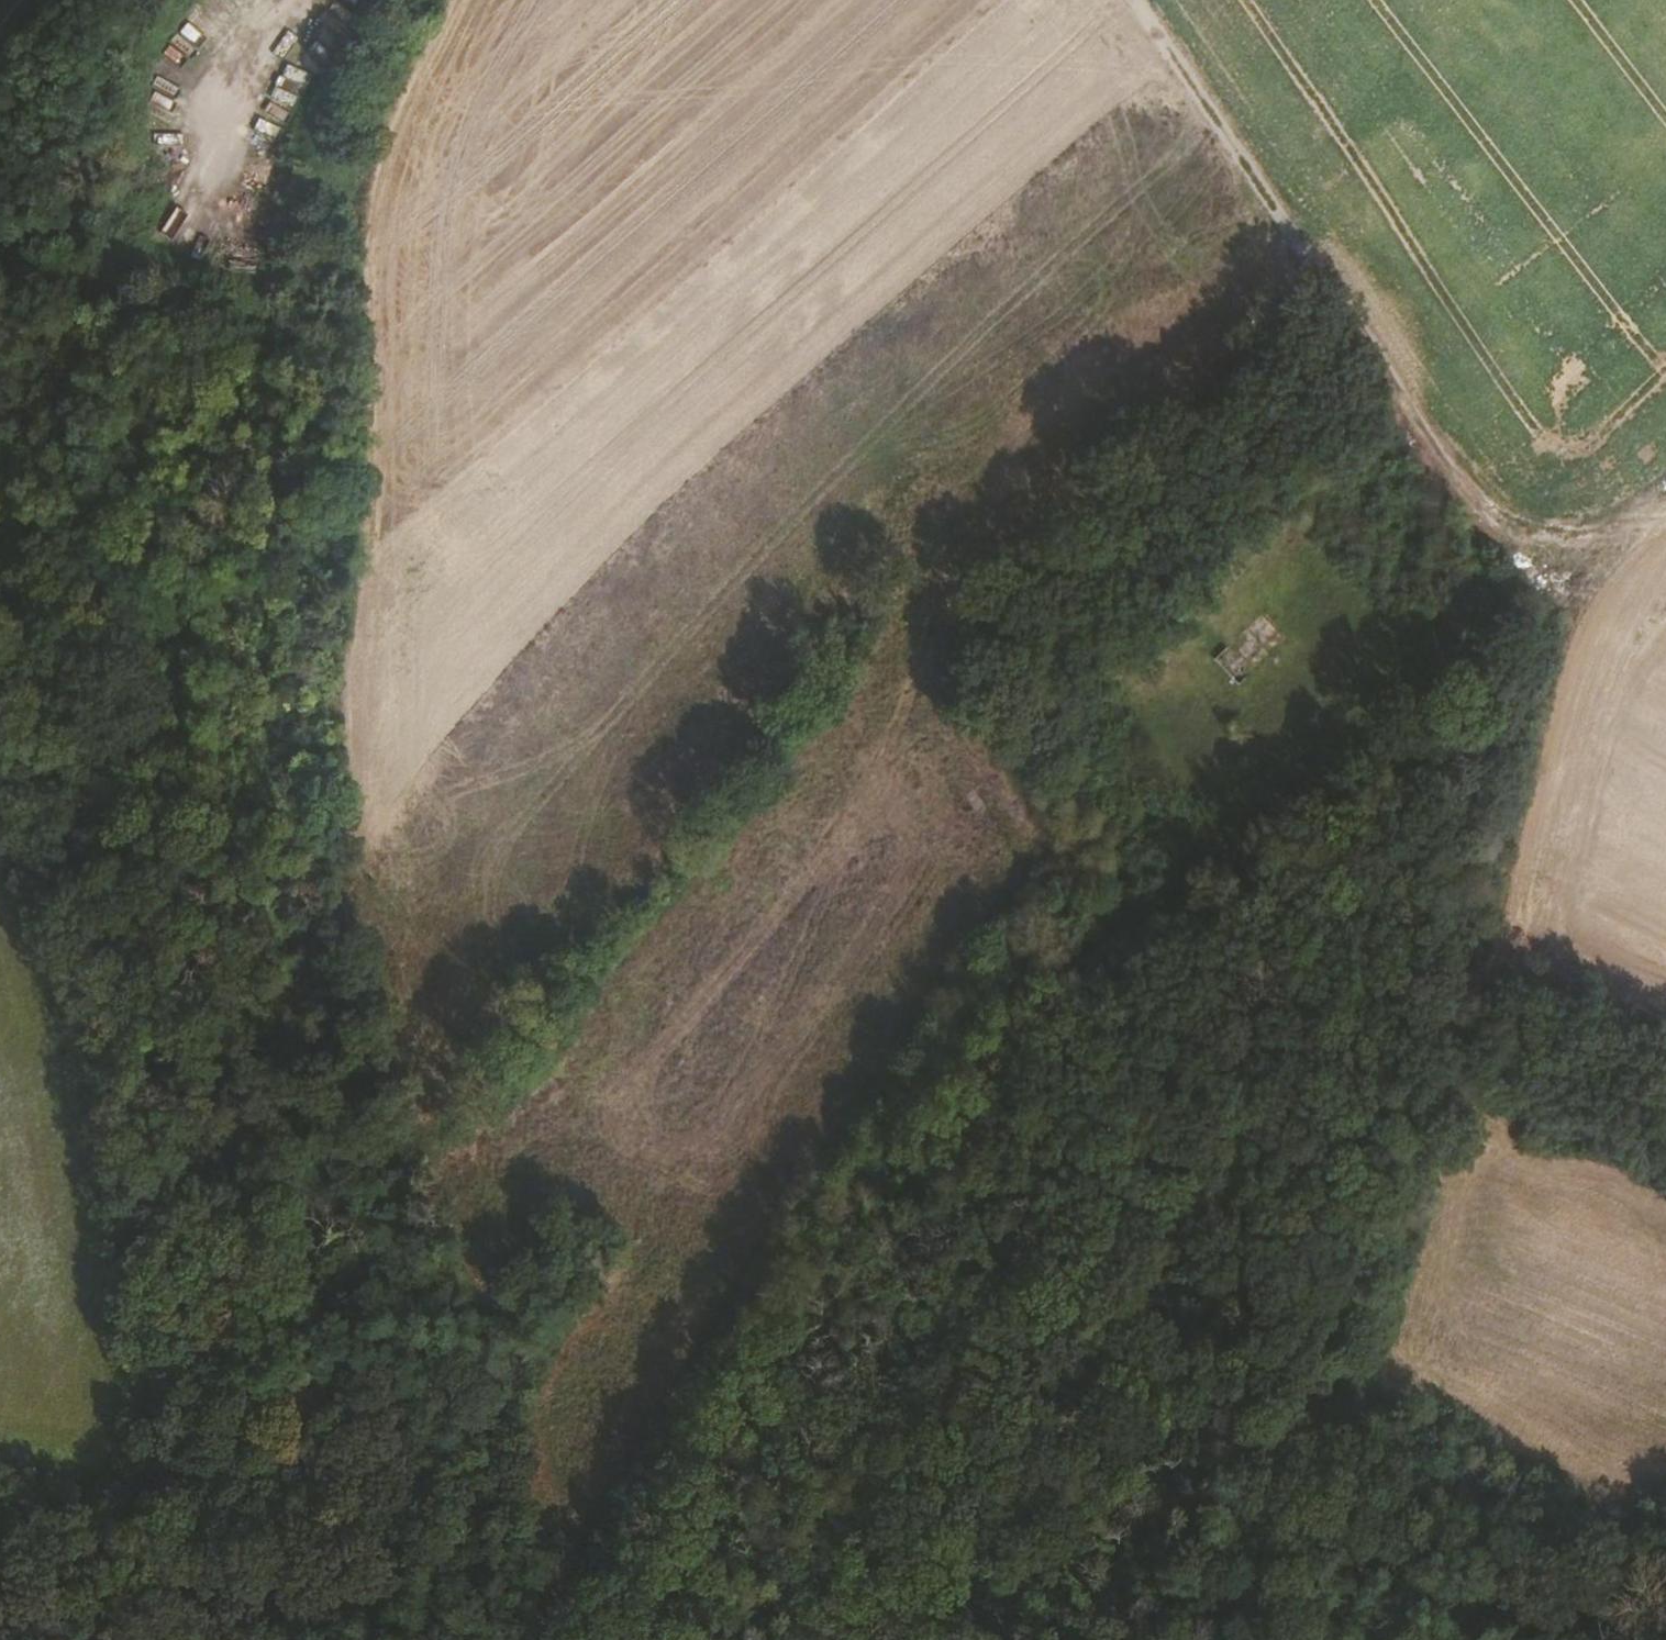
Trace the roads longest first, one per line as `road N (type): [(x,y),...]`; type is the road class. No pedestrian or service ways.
road 1 (track): [(1133,0),(1553,601)]
road 2 (track): [(307,0),(225,122),(210,222)]

